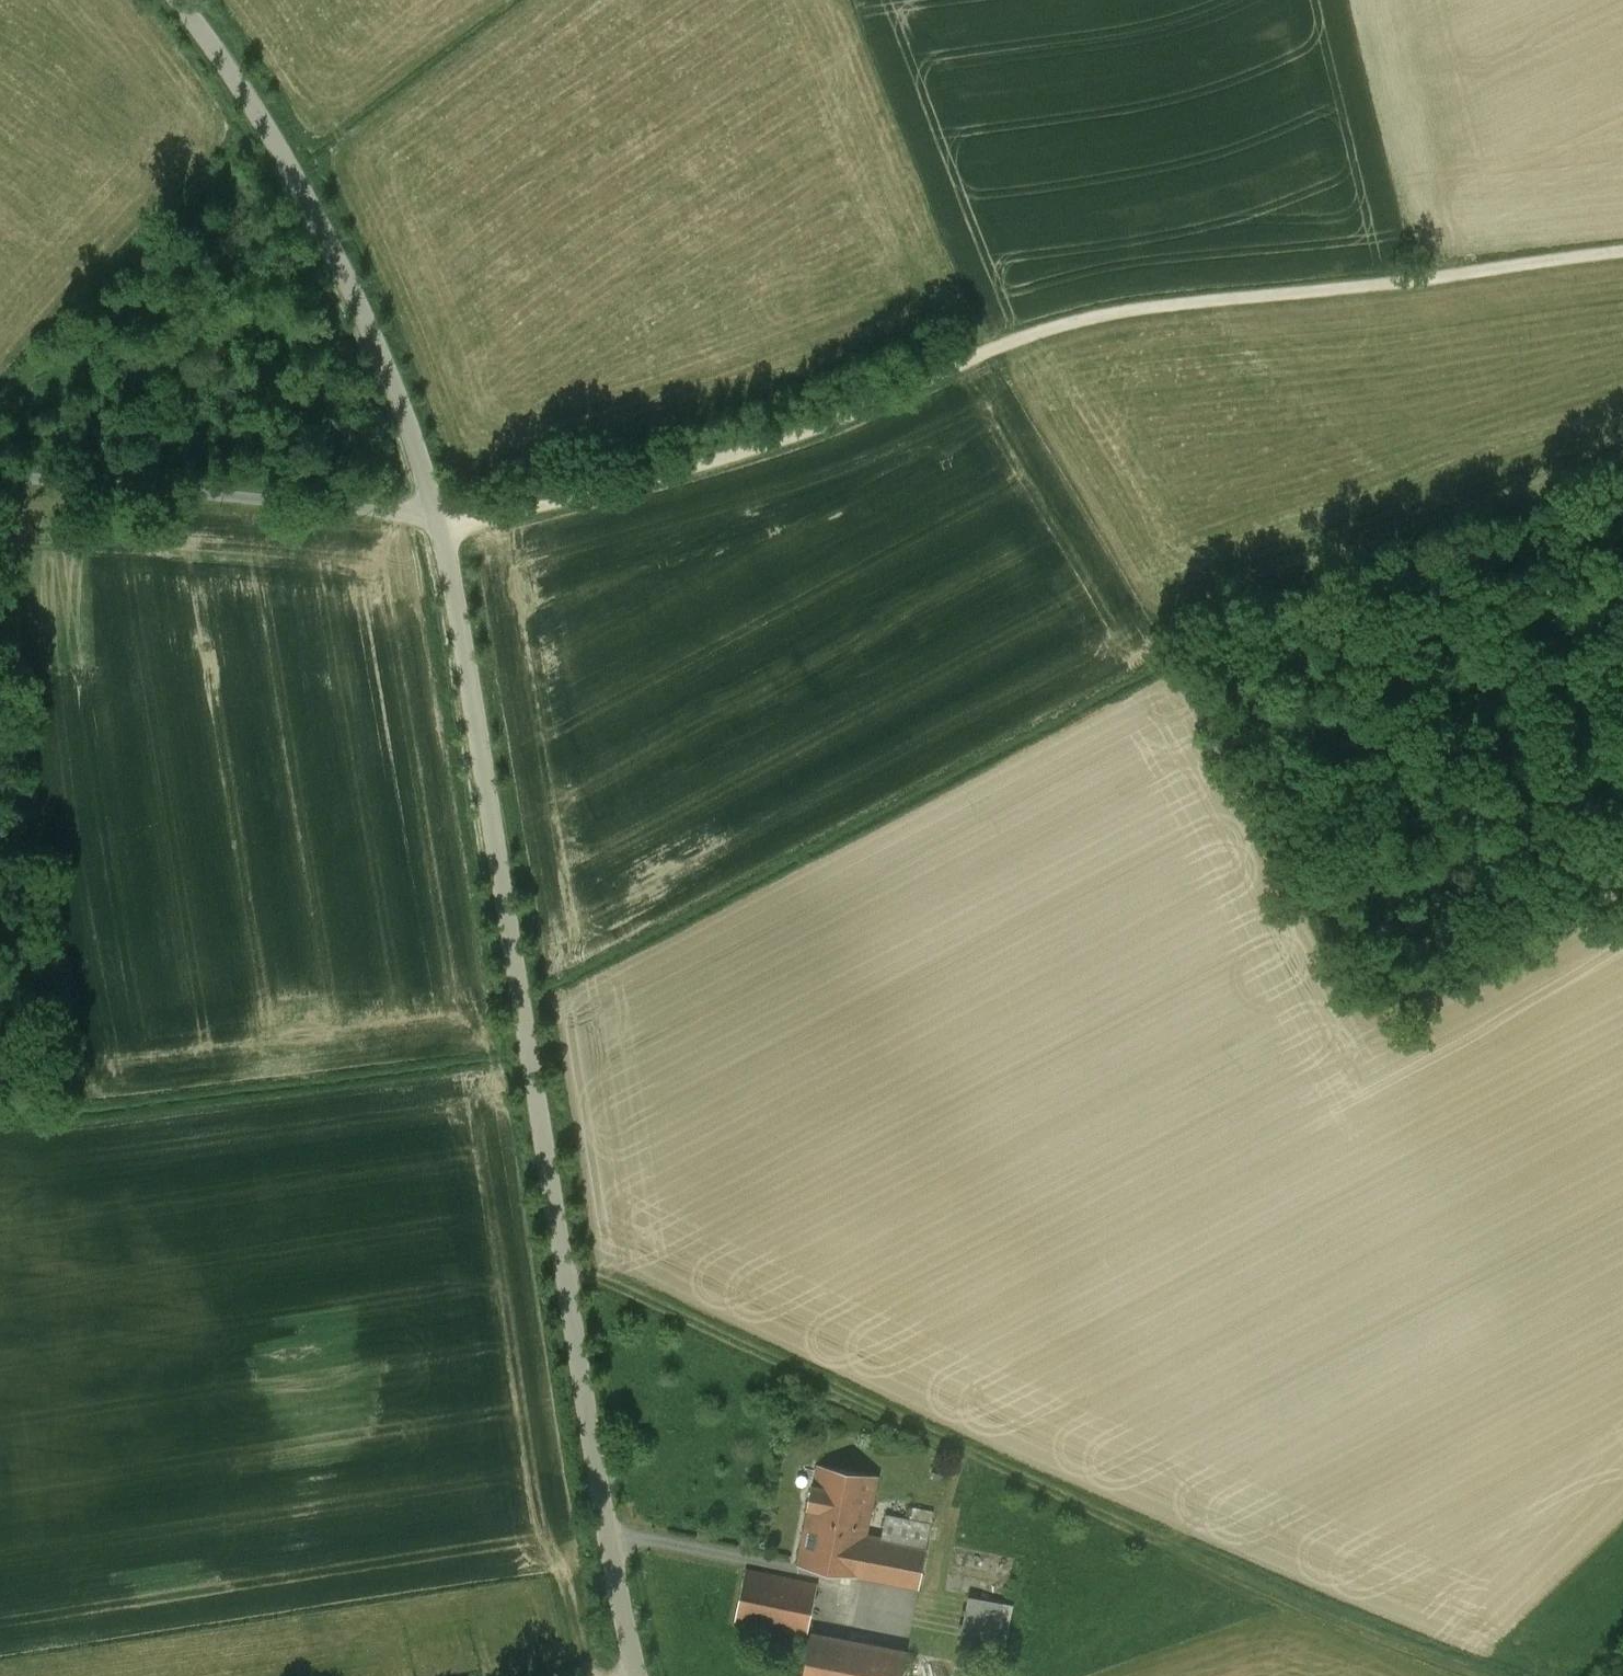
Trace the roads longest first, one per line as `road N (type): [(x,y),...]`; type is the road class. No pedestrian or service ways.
road 1 (unclassified): [(182,0),(283,154),(341,266),(445,520),(638,1675)]
road 2 (track): [(566,1268),(1300,1600),(1493,1675)]

